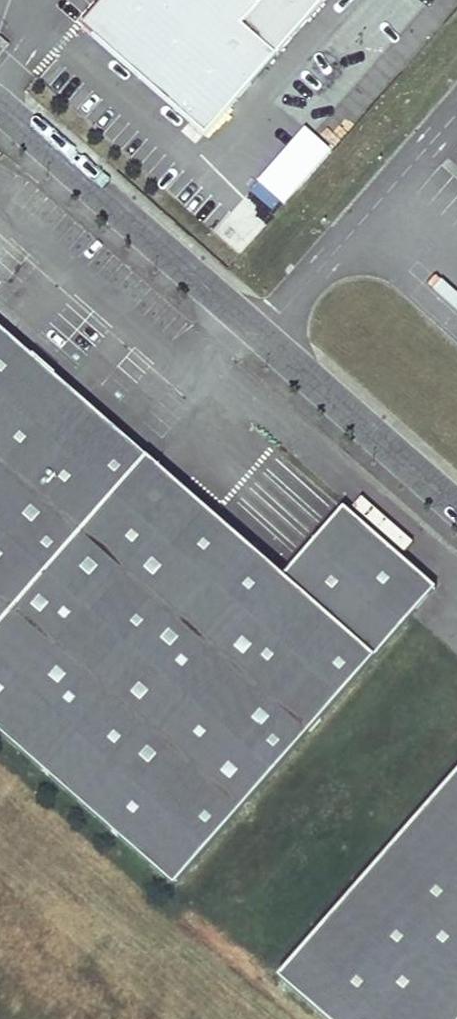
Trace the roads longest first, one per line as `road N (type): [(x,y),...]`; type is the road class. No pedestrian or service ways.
road 1 (unclassified): [(456,507),(0,106)]

